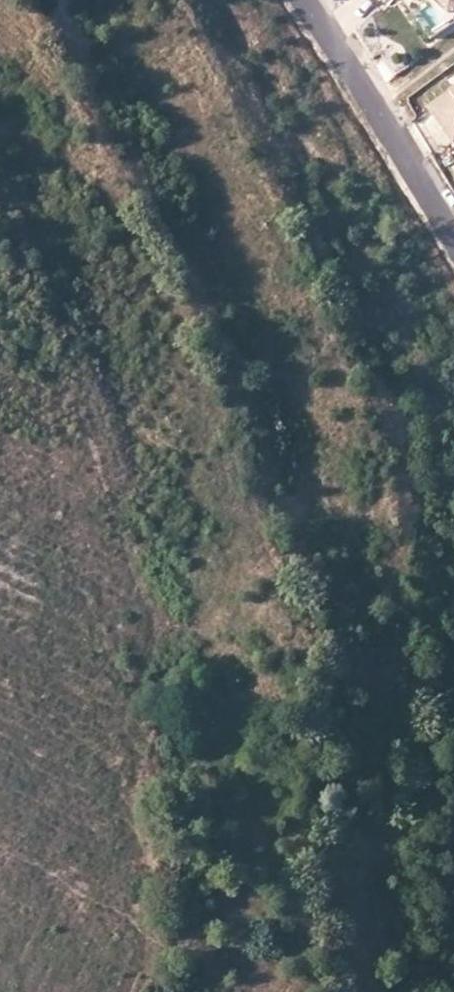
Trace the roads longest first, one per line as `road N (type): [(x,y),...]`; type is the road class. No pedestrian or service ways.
road 1 (residential): [(453,239),(301,0)]

